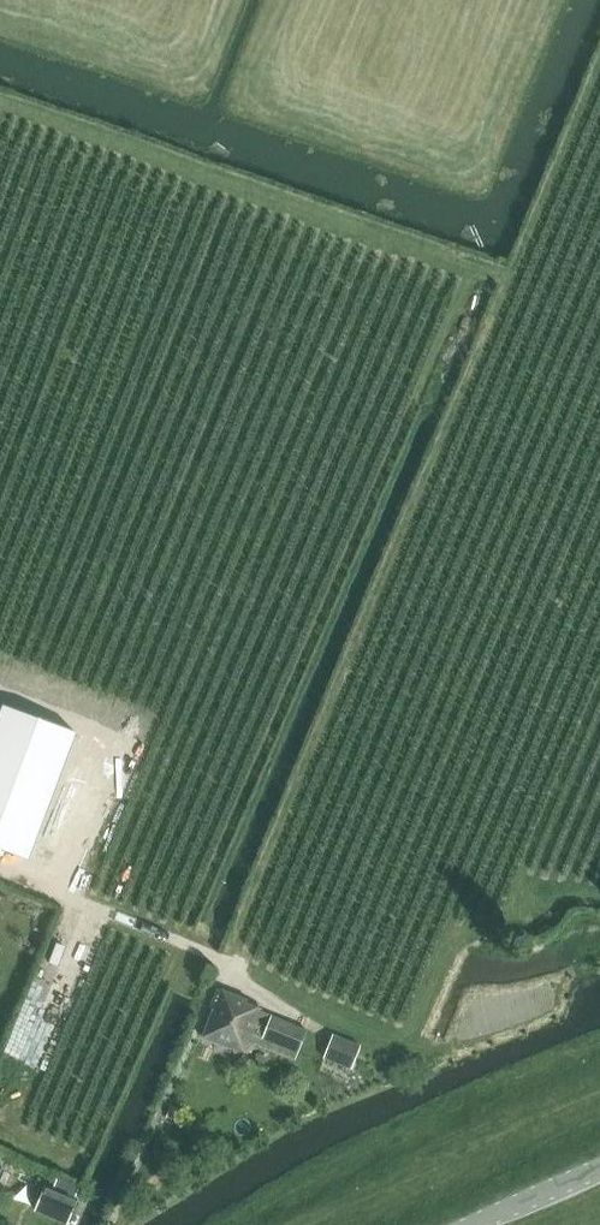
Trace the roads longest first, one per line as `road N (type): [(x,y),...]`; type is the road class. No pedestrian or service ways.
road 1 (tertiary): [(476,1224),(599,1169)]

